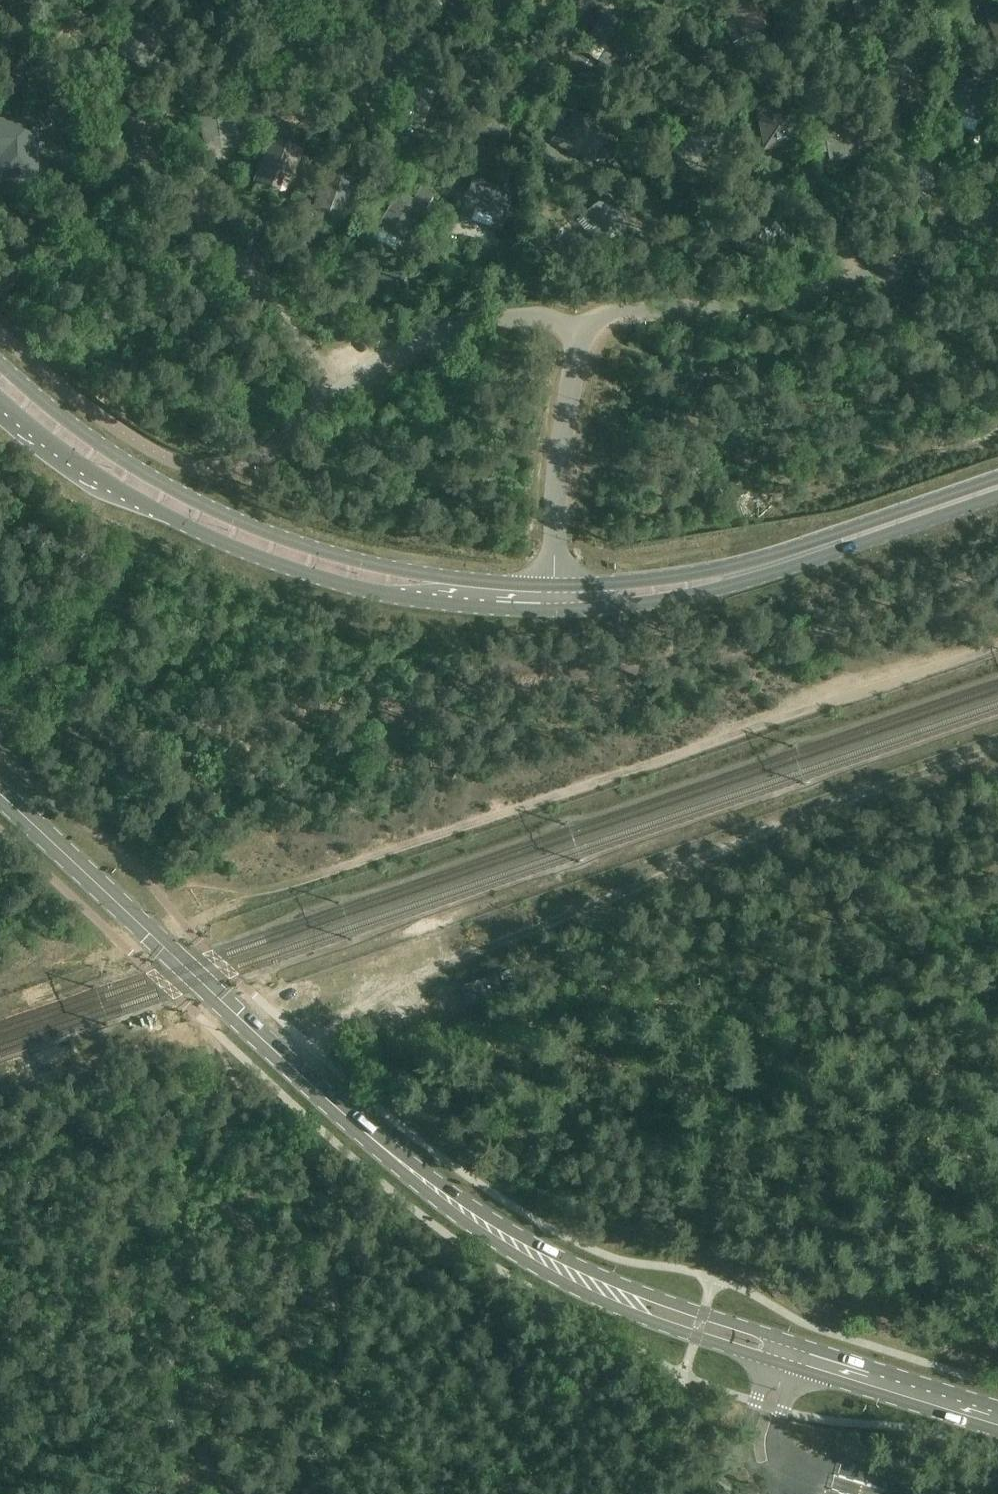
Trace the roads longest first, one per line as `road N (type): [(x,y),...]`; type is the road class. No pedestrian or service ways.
road 1 (track): [(253,891),(387,853),(997,646)]
road 2 (track): [(332,1024),(421,976),(808,816),(997,747)]
road 3 (primary): [(394,1157),(463,1221),(607,1303),(997,1432)]
road 4 (primary): [(997,1407),(609,1279),(508,1229),(394,1157)]
road 5 (primary): [(554,584),(384,565),(237,519),(102,445),(0,362)]
road 6 (primary): [(0,400),(111,486),(268,561),(371,593),(554,611)]
road 7 (track): [(369,1002),(394,1018),(446,1029),(683,1014),(949,1072)]
road 8 (primary): [(0,795),(394,1157)]
road 9 (residential): [(579,327),(614,313),(743,305),(807,292),(880,271),(997,213)]
road 10 (residential): [(302,422),(380,360),(441,332),(534,314),(579,327)]
road 11 (primary): [(554,611),(698,594),(840,541)]
road 12 (primary): [(840,541),(688,573),(554,584)]
road 13 (residential): [(579,327),(556,480),(554,584)]
road 14 (track): [(232,1049),(130,1054),(0,1094)]
road 15 (primary): [(840,541),(997,486)]

